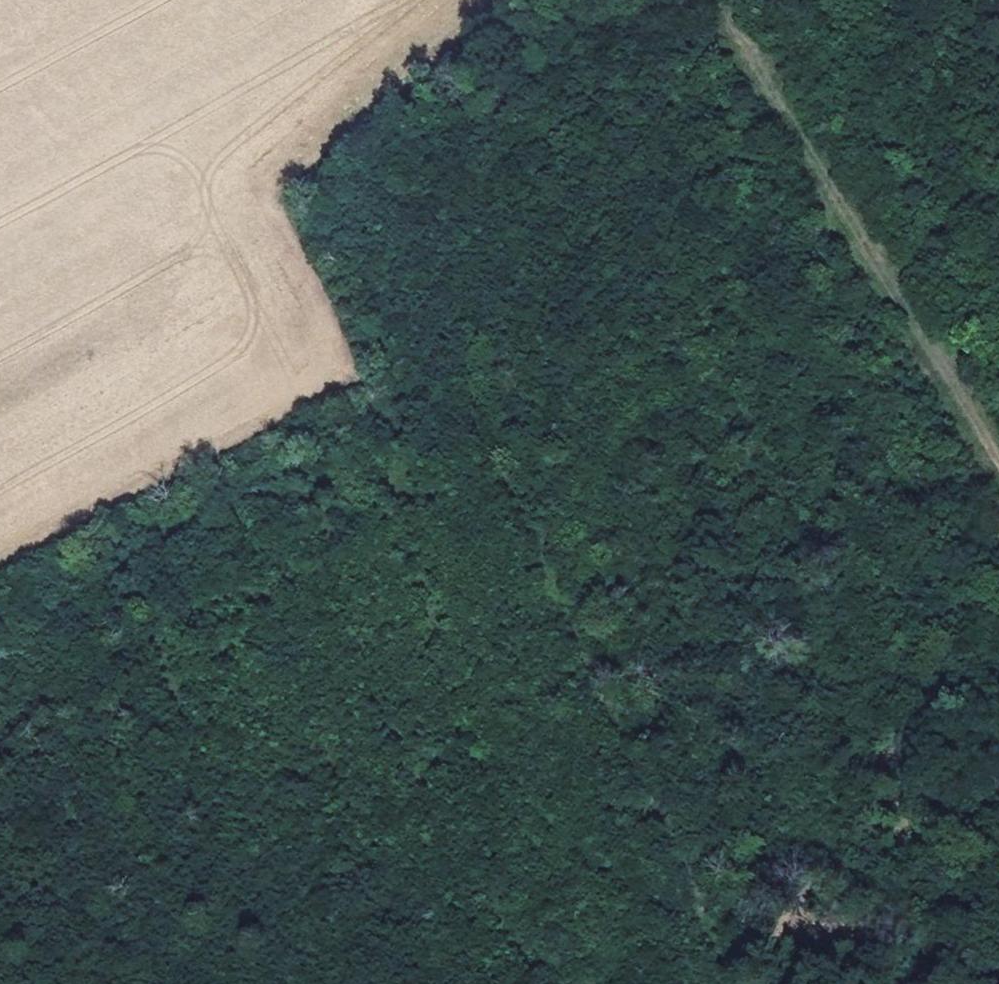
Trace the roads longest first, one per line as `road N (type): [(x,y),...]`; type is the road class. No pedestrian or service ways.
road 1 (track): [(998,564),(777,983)]

